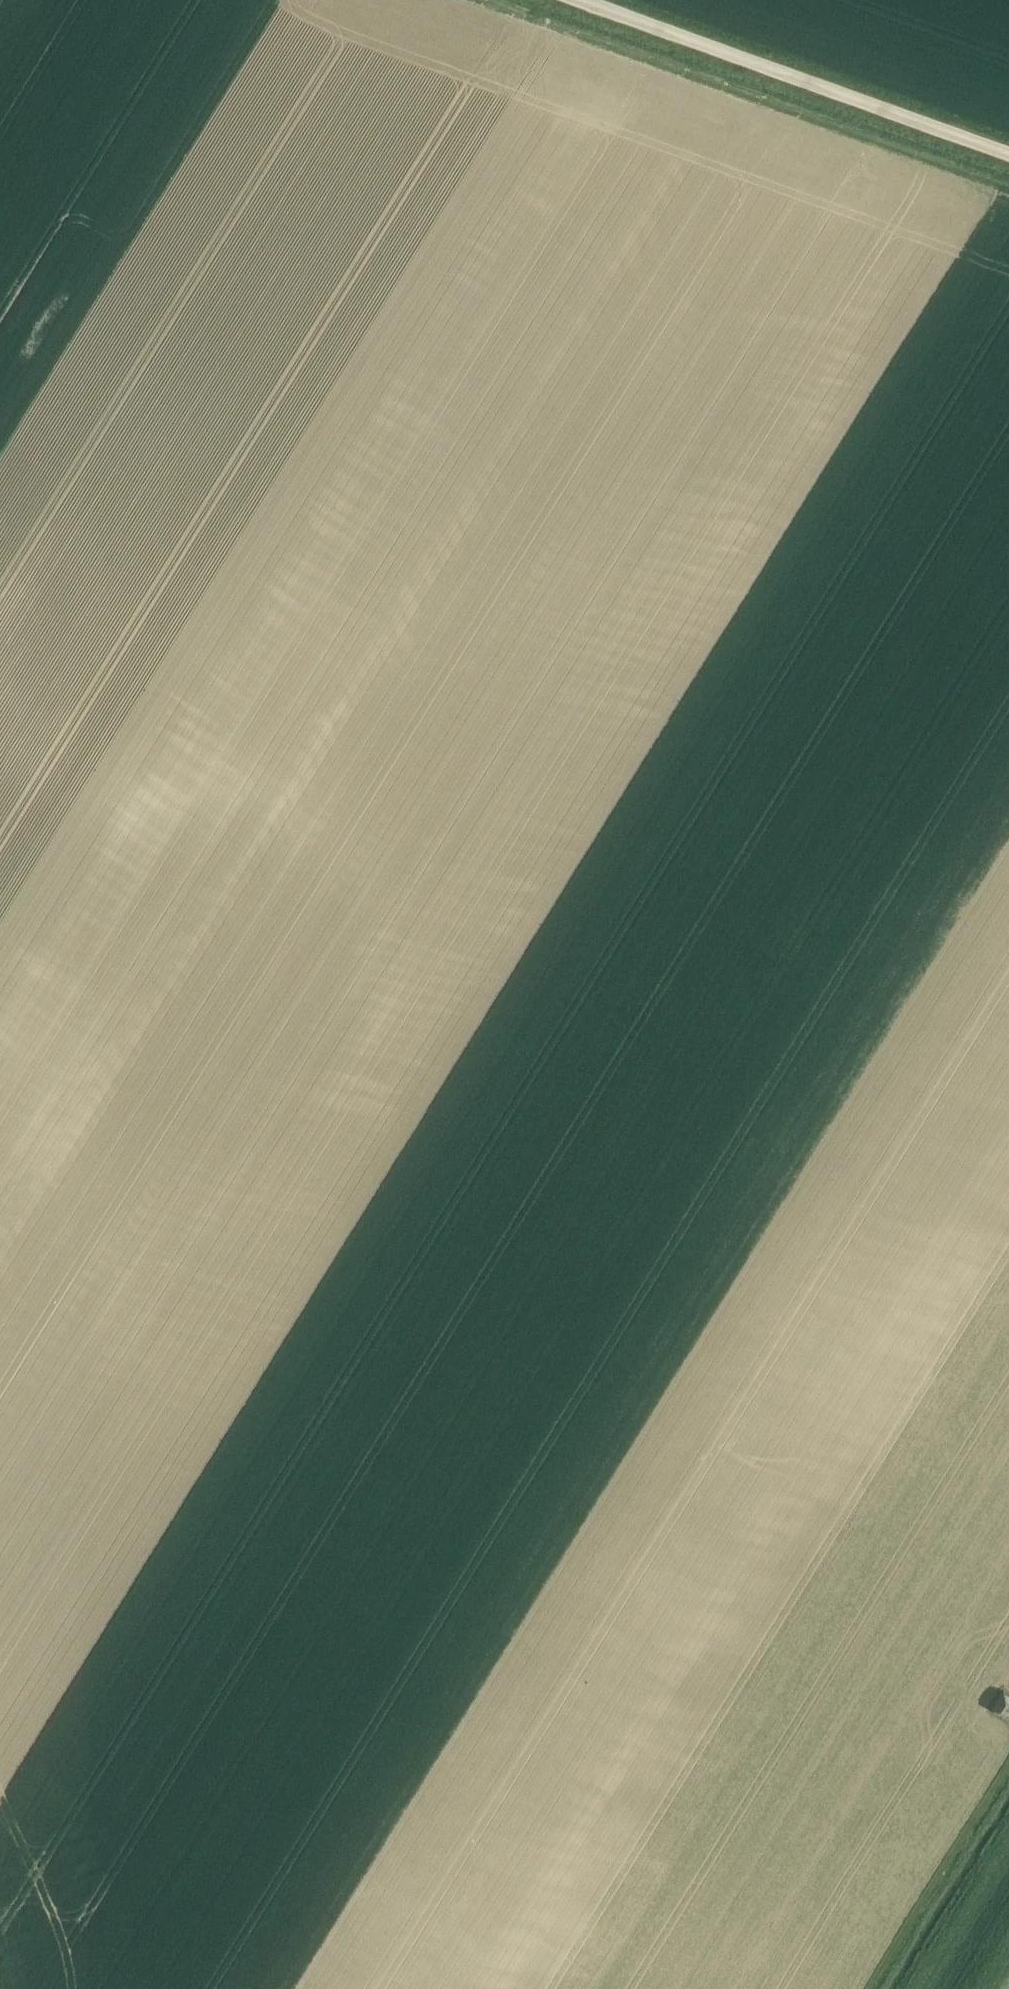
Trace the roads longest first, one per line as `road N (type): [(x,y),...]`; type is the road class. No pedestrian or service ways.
road 1 (track): [(1008,154),(570,0)]
road 2 (track): [(932,1988),(1008,1861)]

